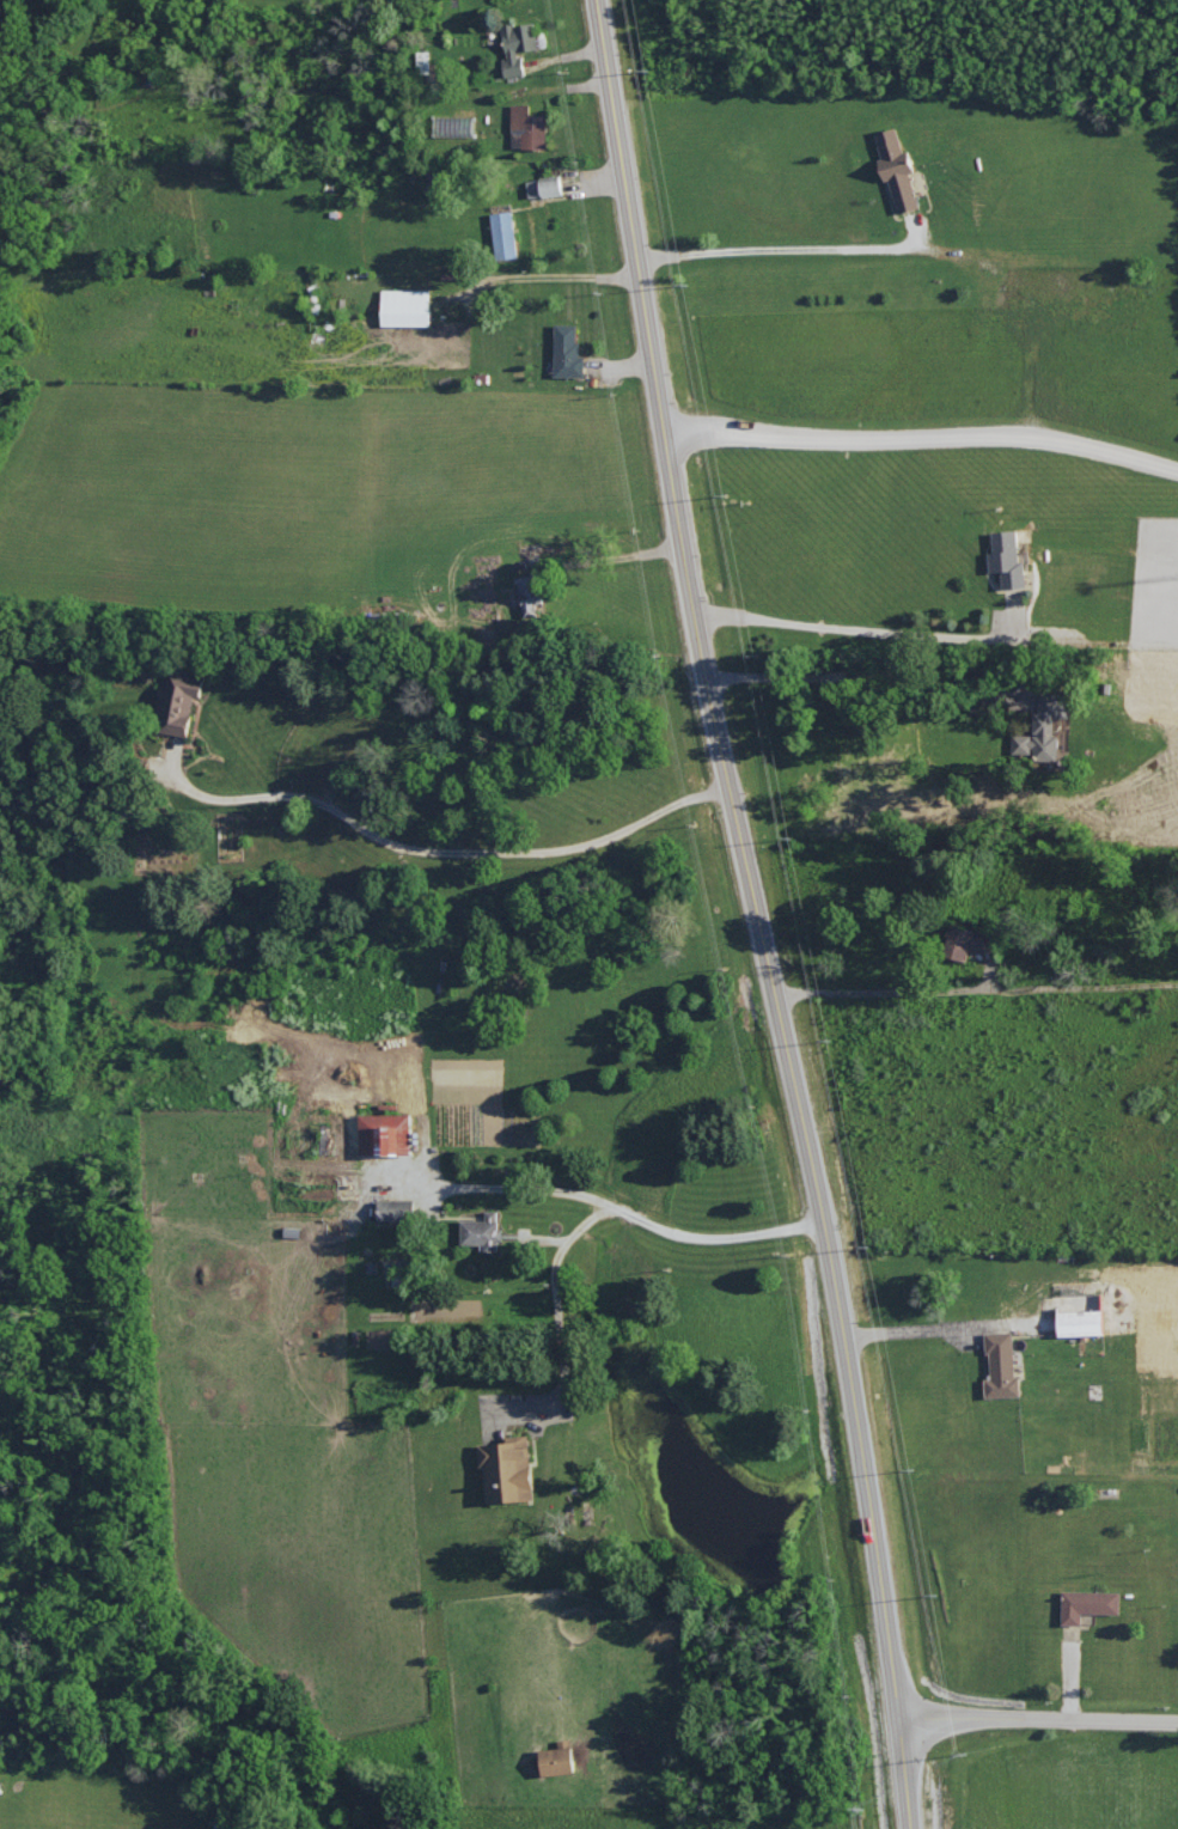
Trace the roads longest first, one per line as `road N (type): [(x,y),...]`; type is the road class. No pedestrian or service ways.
road 1 (primary): [(909,1828),(819,1189),(702,671),(595,0)]
road 2 (residential): [(824,1223),(761,1238),(701,1237),(588,1195),(384,1189)]
road 3 (residential): [(899,1718),(1177,1721)]

